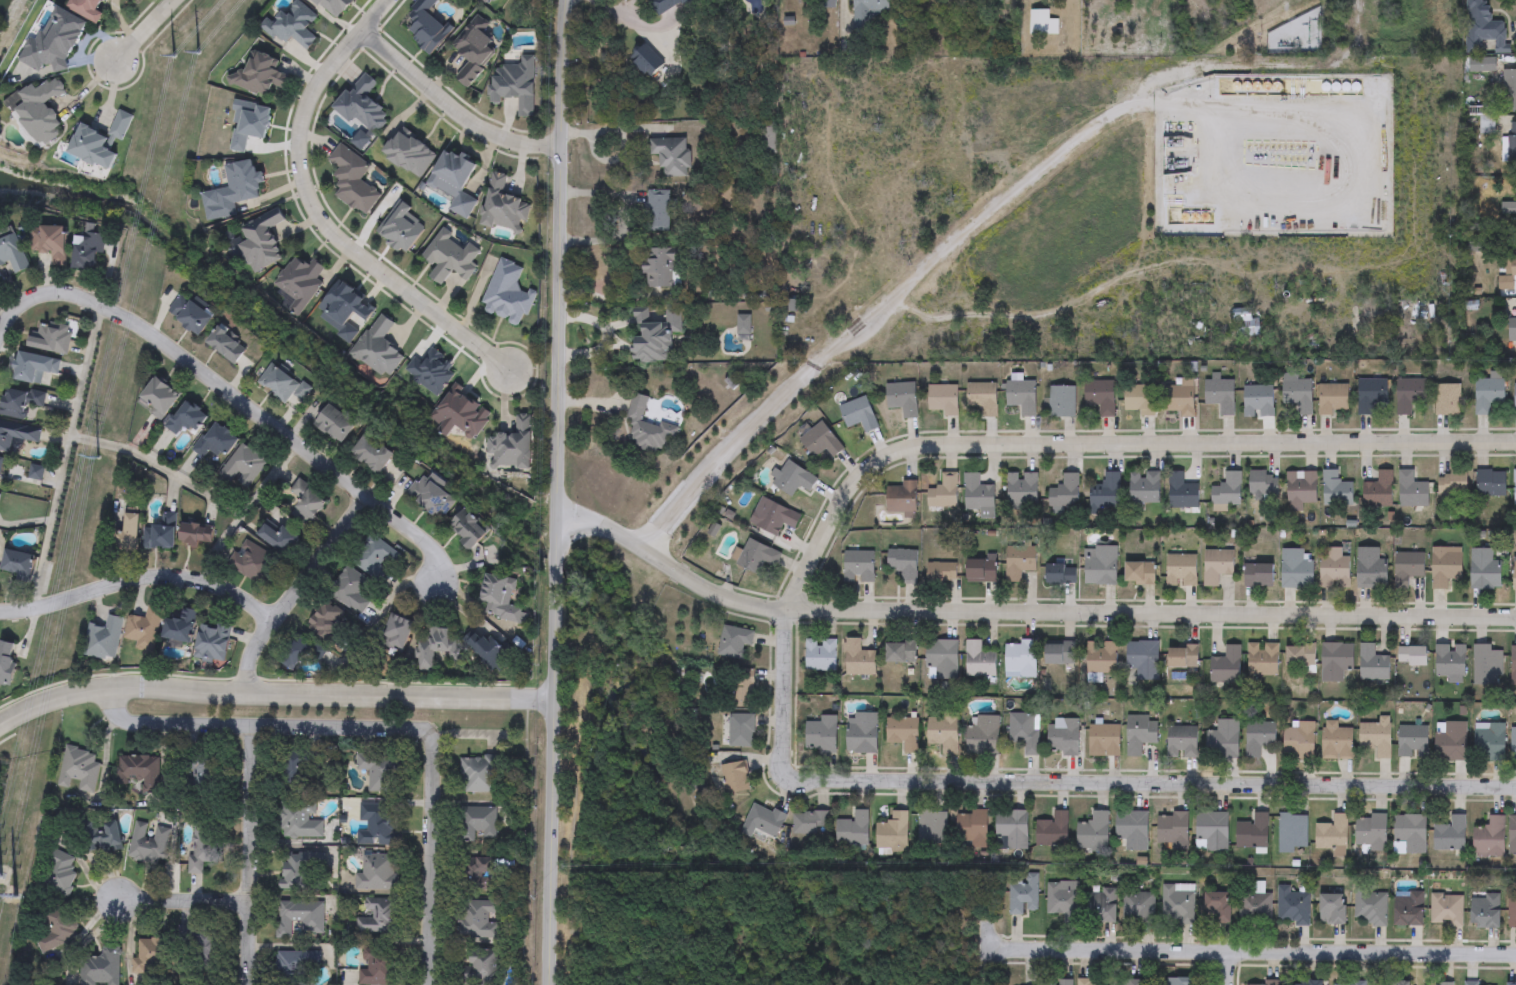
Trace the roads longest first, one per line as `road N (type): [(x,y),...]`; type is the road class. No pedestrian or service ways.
road 1 (residential): [(1515,443),(1072,442),(893,459),(865,477),(792,607),(782,755),(787,778),(800,781)]
road 2 (tertiary): [(568,0),(559,149),(551,984)]
road 3 (residential): [(1515,619),(762,605),(559,512)]
road 4 (residential): [(1515,787),(800,781)]
road 5 (residential): [(558,695),(121,683),(43,696),(0,716)]
road 6 (residential): [(812,366),(1021,183),(1149,85),(1213,66)]
road 7 (residential): [(32,298),(80,296),(147,328),(417,531),(431,546),(434,566)]
road 8 (residential): [(391,0),(306,104),(293,162),(317,218),(342,246),(508,370)]
road 9 (residential): [(1023,950),(1515,953)]
road 10 (residential): [(478,735),(149,722),(125,713),(101,685)]
road 11 (residential): [(33,603),(101,303)]
road 12 (residential): [(247,984),(252,726)]
road 13 (residential): [(436,734),(429,984)]
road 14 (residential): [(270,619),(185,580),(152,578),(33,603)]
road 15 (residential): [(648,549),(744,430),(812,366)]
road 16 (residential): [(559,149),(510,143),(462,119),(363,34)]
road 17 (residential): [(247,686),(256,640),(364,488)]
road 18 (residential): [(71,436),(121,447),(242,513)]
road 19 (residential): [(294,440),(200,585)]
road 20 (residential): [(1213,66),(1325,65),(1349,47)]
road 21 (residential): [(248,900),(117,897)]

